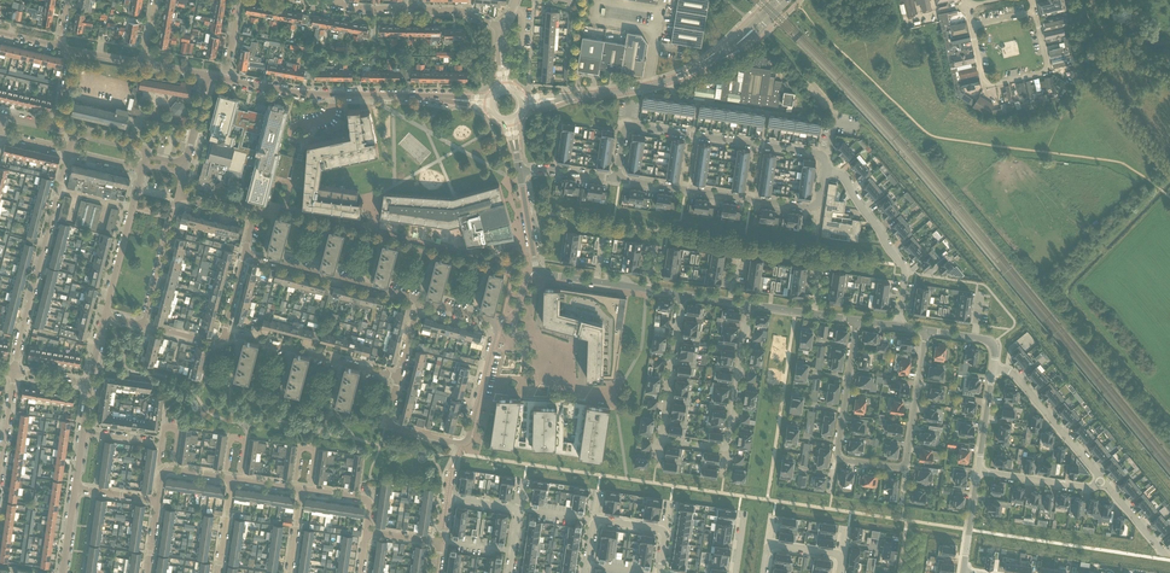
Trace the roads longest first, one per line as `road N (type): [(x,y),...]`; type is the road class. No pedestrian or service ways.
road 1 (residential): [(617,179),(628,124),(820,154),(826,176)]
road 2 (tertiary): [(460,101),(296,93),(225,80)]
road 3 (residential): [(14,371),(69,153)]
road 4 (residential): [(967,6),(986,86),(1048,71),(1033,0)]
road 5 (residential): [(821,211),(617,179)]
road 6 (residential): [(461,443),(470,436),(497,326),(420,302)]
road 7 (residential): [(244,254),(420,302)]
road 8 (residential): [(398,377),(223,336)]
road 9 (tertiary): [(597,283),(536,269),(519,169)]
road 10 (residential): [(1102,479),(1017,377),(993,368)]
road 11 (residential): [(105,316),(142,170)]
road 12 (residential): [(682,295),(664,441)]
road 13 (residential): [(726,449),(750,305)]
road 14 (residential): [(905,468),(927,331)]
road 15 (residential): [(143,326),(177,196)]
road 16 (residential): [(978,473),(1081,487),(1102,479)]
road 17 (residential): [(461,443),(386,423),(398,377)]
road 18 (residential): [(826,176),(844,179),(903,266)]

